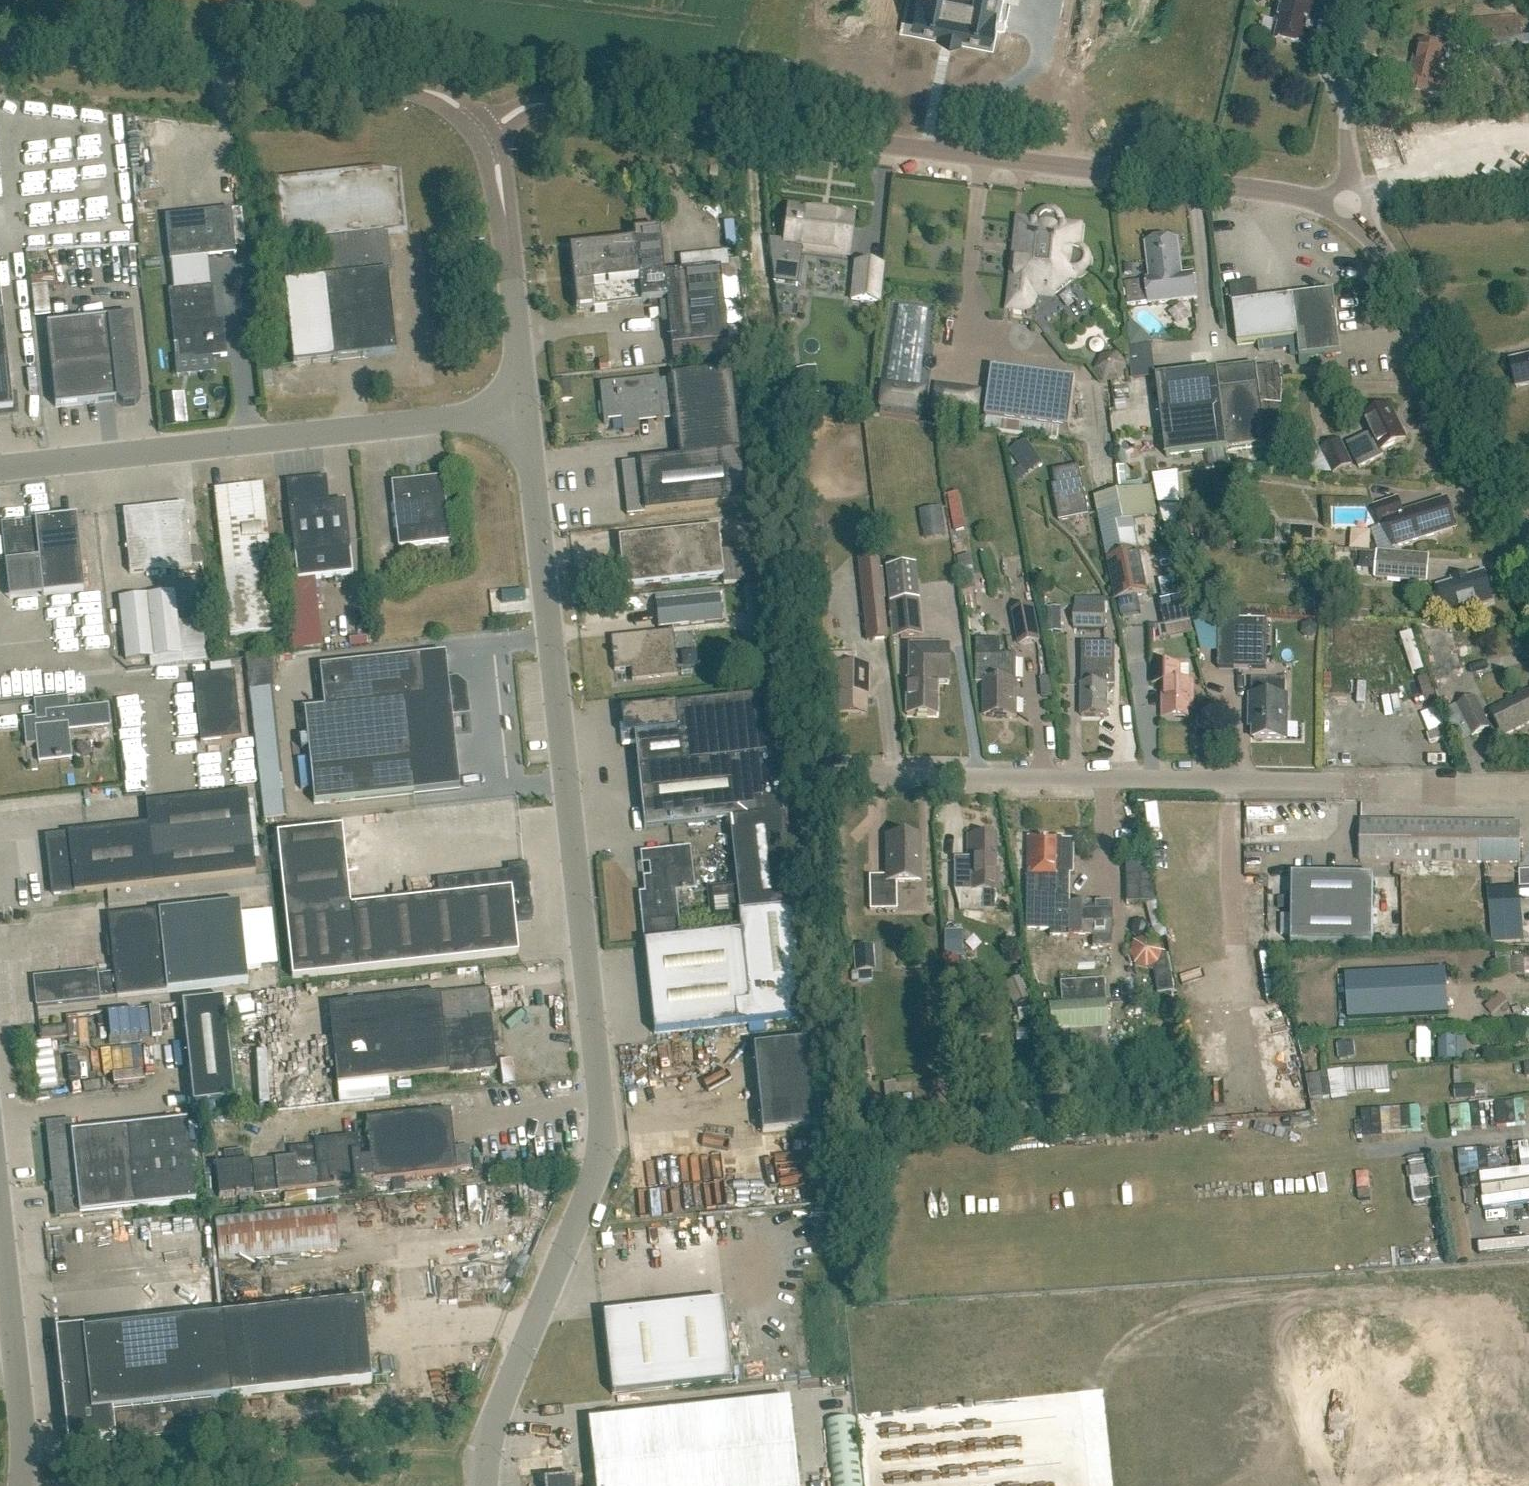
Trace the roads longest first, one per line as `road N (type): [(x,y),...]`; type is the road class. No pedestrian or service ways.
road 1 (tertiary): [(1528,532),(1381,246),(1346,210),(1315,197),(565,105),(528,105),(486,131)]
road 2 (unclassified): [(485,1485),(494,1421),(592,1176),(601,1134),(522,407)]
road 3 (unclassified): [(1528,784),(855,771)]
road 4 (unclassified): [(0,468),(522,407)]
road 5 (tertiary): [(486,131),(455,101),(428,90),(0,40)]
road 6 (unclassified): [(24,1485),(27,1429),(0,1186)]
road 7 (unclassified): [(522,407),(504,212),(486,131)]

